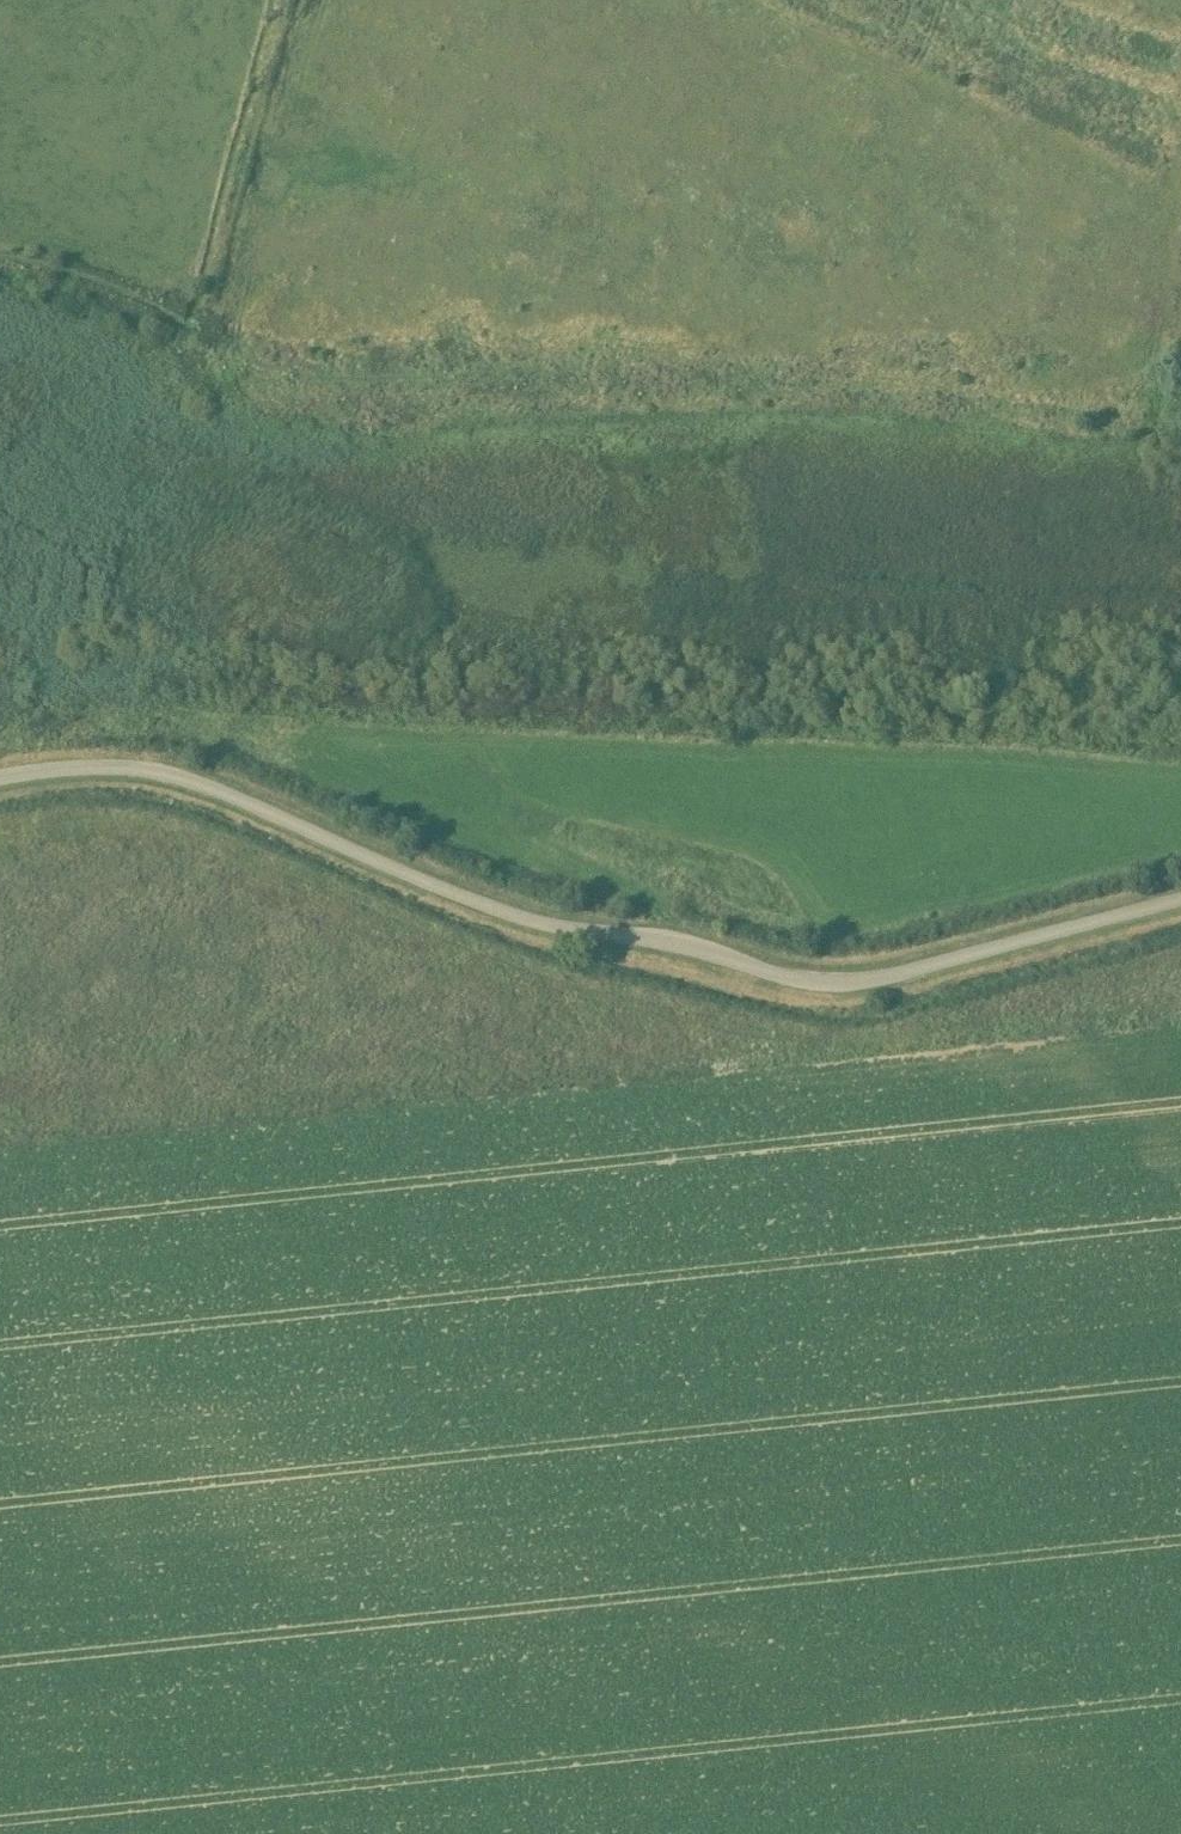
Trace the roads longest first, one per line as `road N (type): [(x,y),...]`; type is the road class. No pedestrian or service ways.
road 1 (unclassified): [(0,780),(118,769),(189,781),(481,908),(653,935),(785,977),(836,983),(1180,900)]

